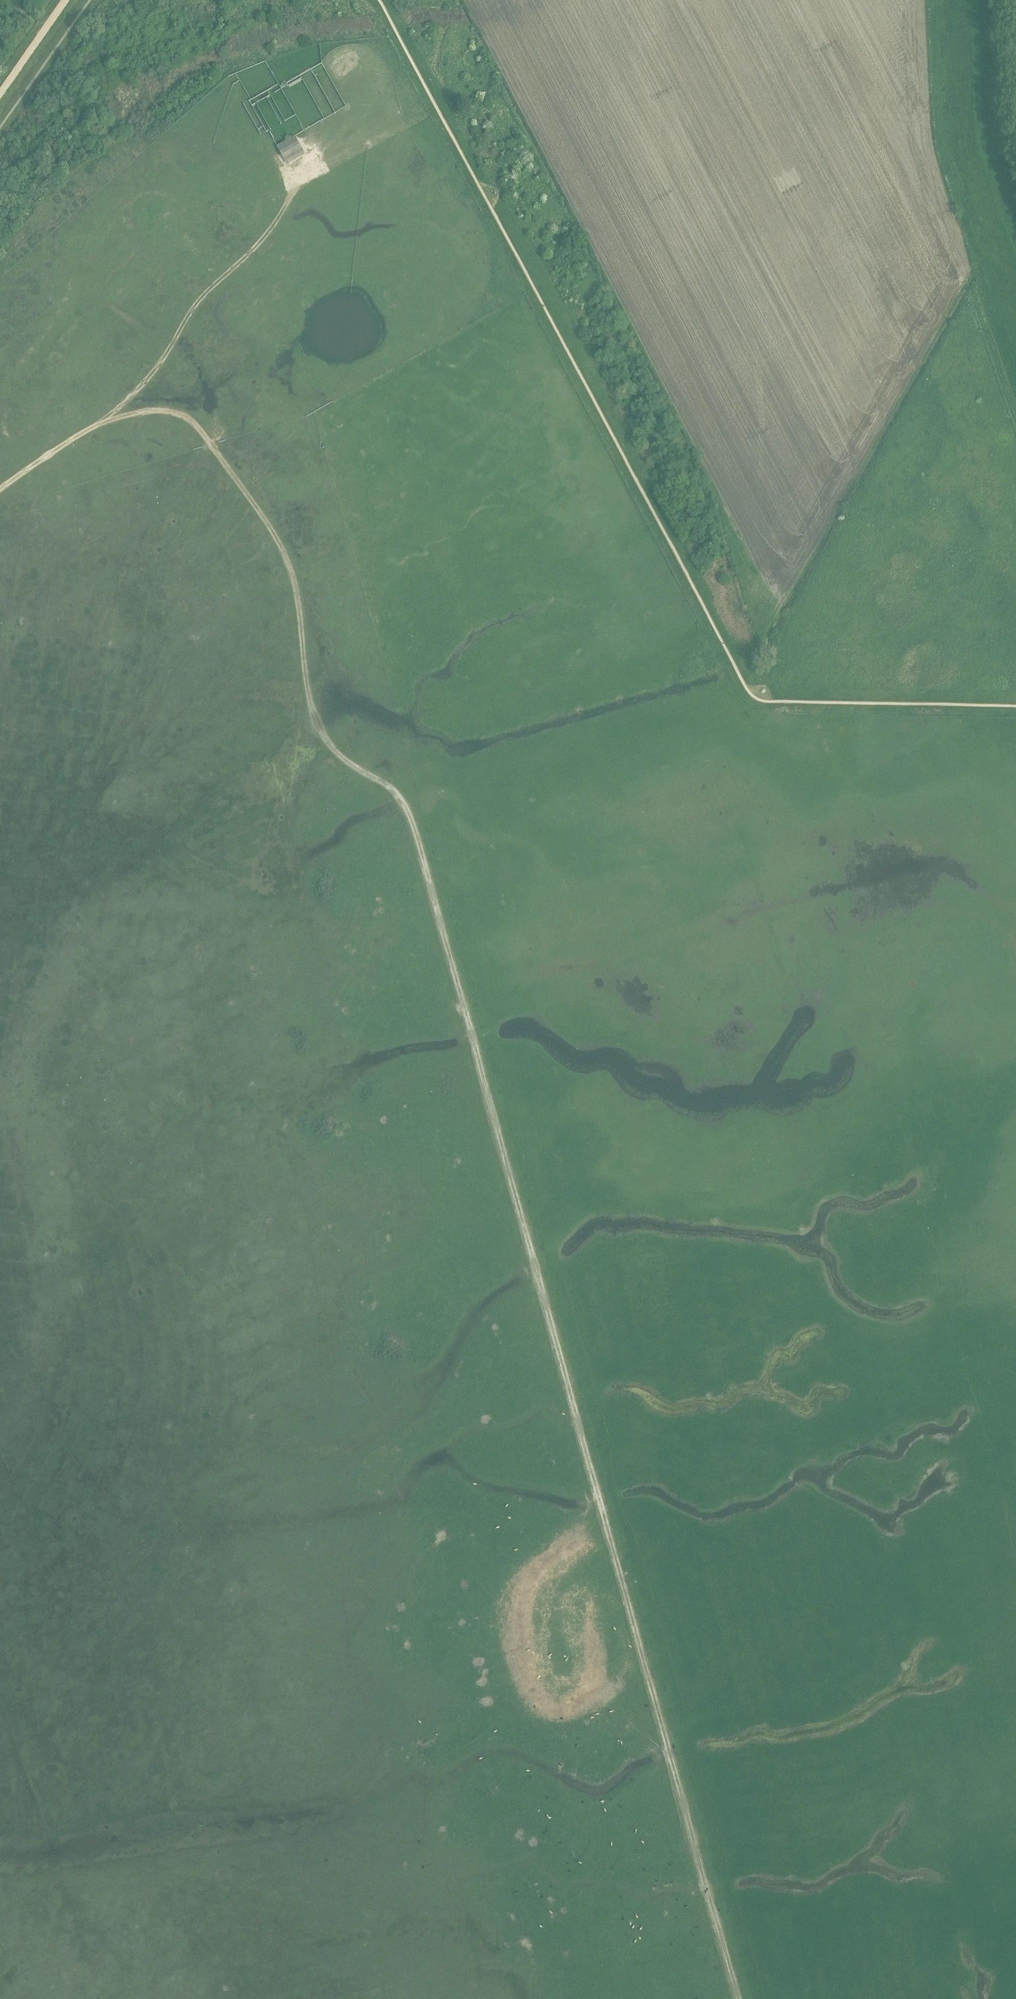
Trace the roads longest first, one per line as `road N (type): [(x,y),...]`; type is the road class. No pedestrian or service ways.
road 1 (track): [(99,424),(150,411),(189,423),(268,531),(293,585),(318,734),(404,807),(501,1124),(739,1998)]
road 2 (track): [(0,492),(141,385),(194,303),(272,227),(290,184)]
road 3 (track): [(1002,0),(1015,173)]

